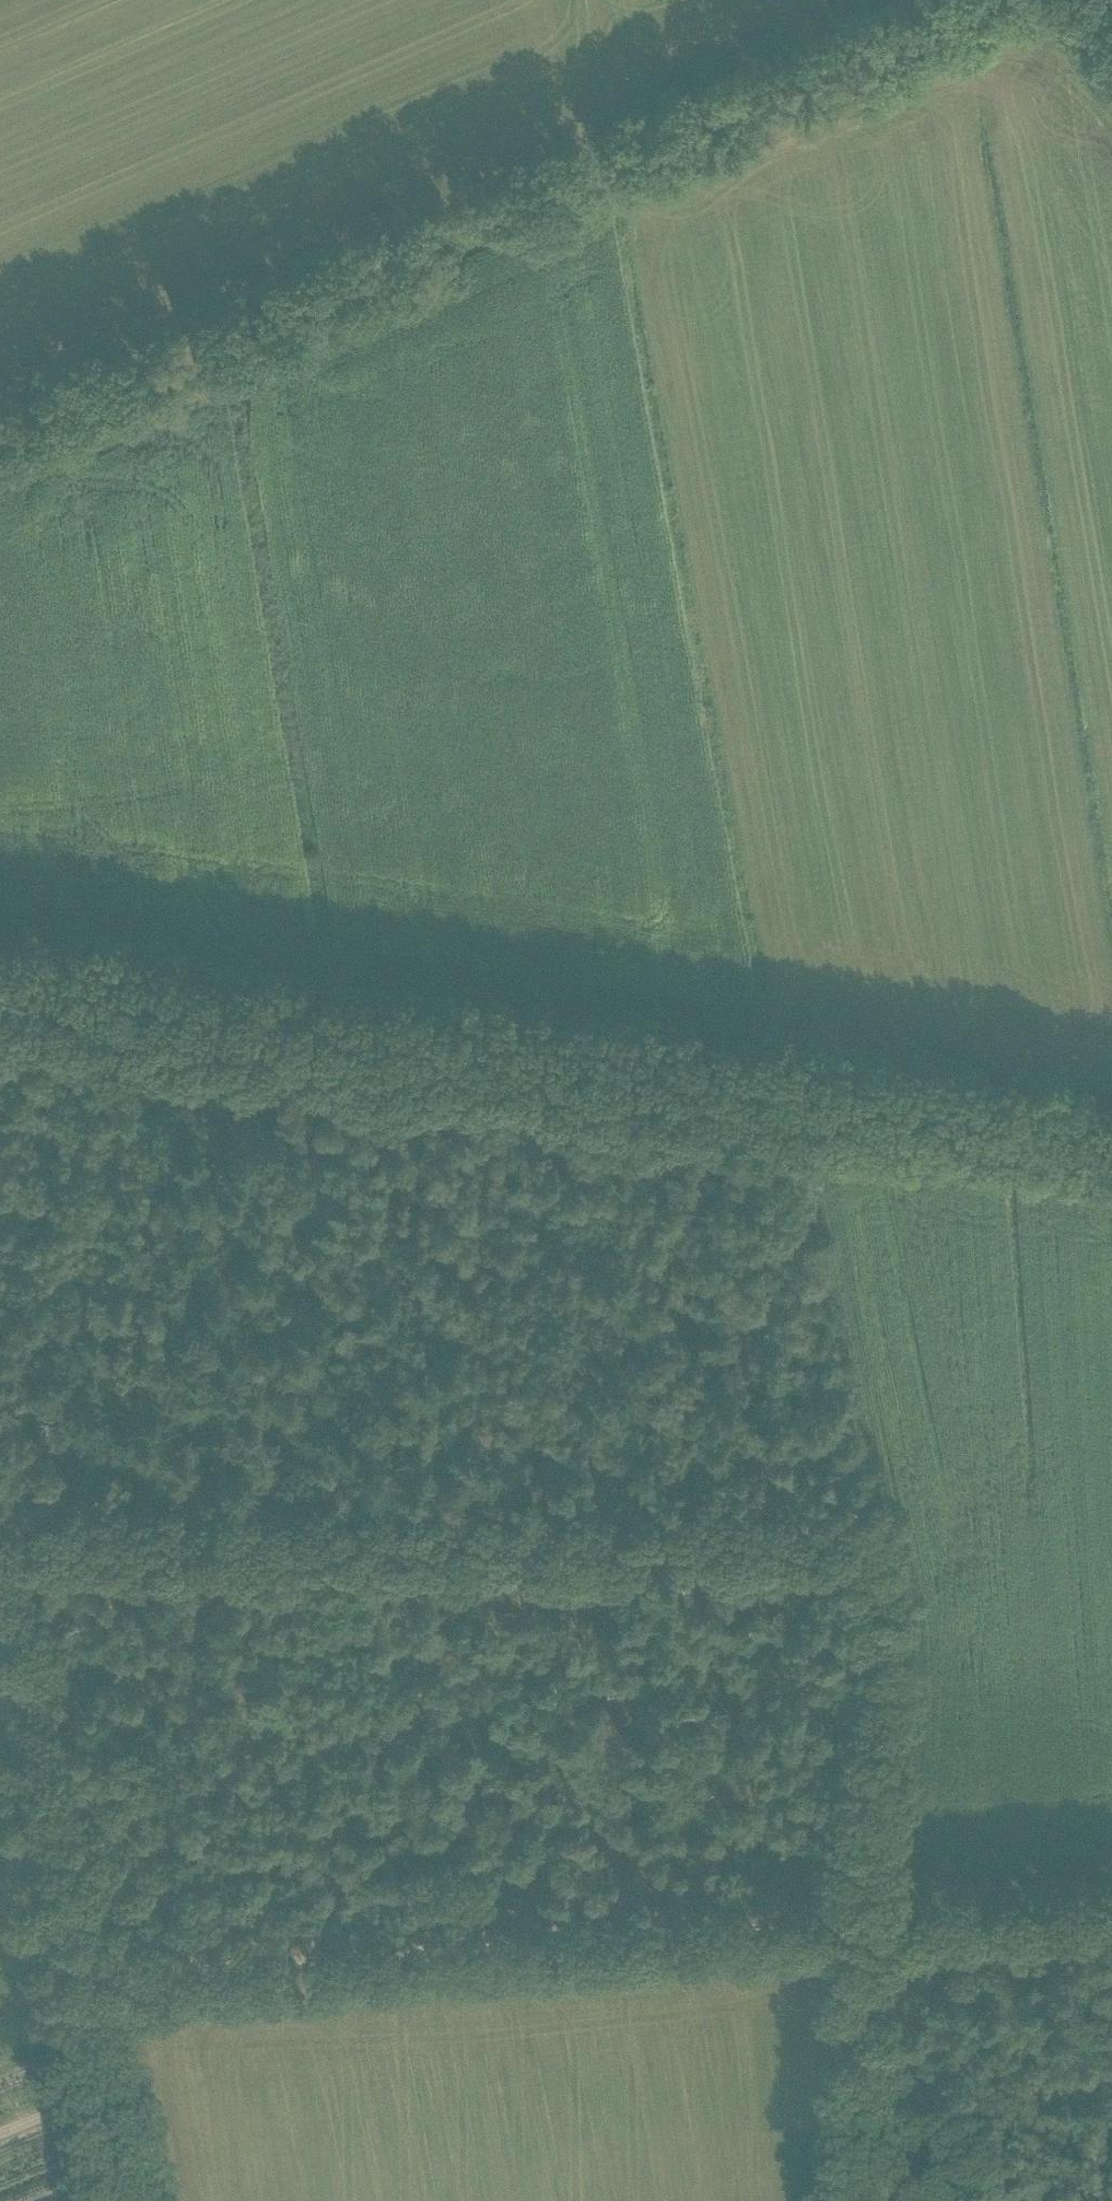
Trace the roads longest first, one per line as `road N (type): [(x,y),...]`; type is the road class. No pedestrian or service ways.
road 1 (unclassified): [(107,2200),(0,1729)]

